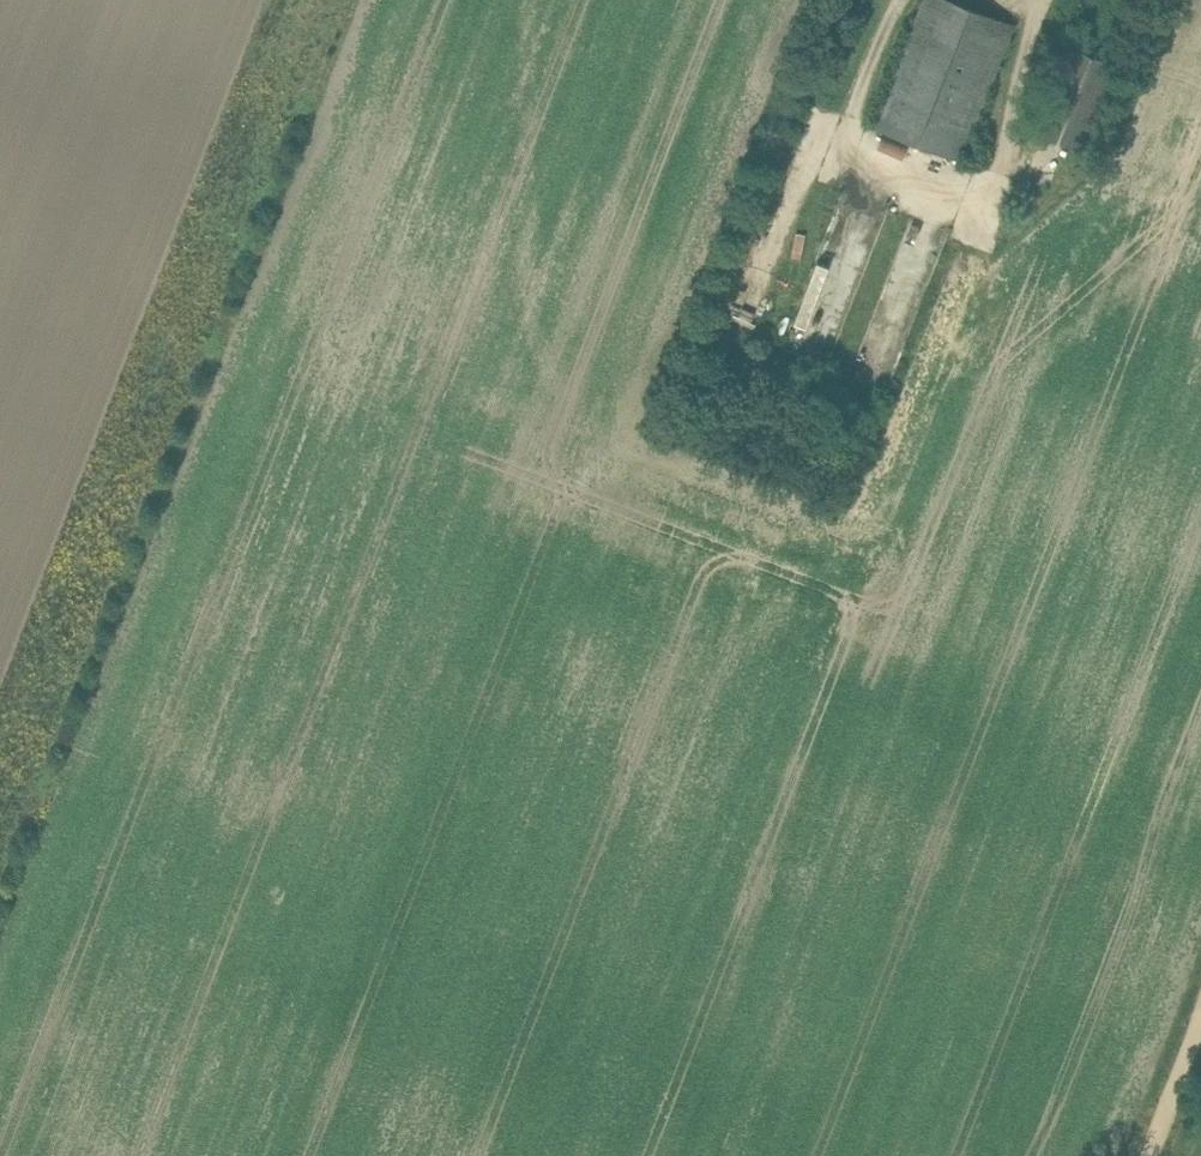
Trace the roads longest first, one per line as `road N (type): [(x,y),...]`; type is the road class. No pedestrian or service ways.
road 1 (track): [(1154,1155),(1200,1033)]

